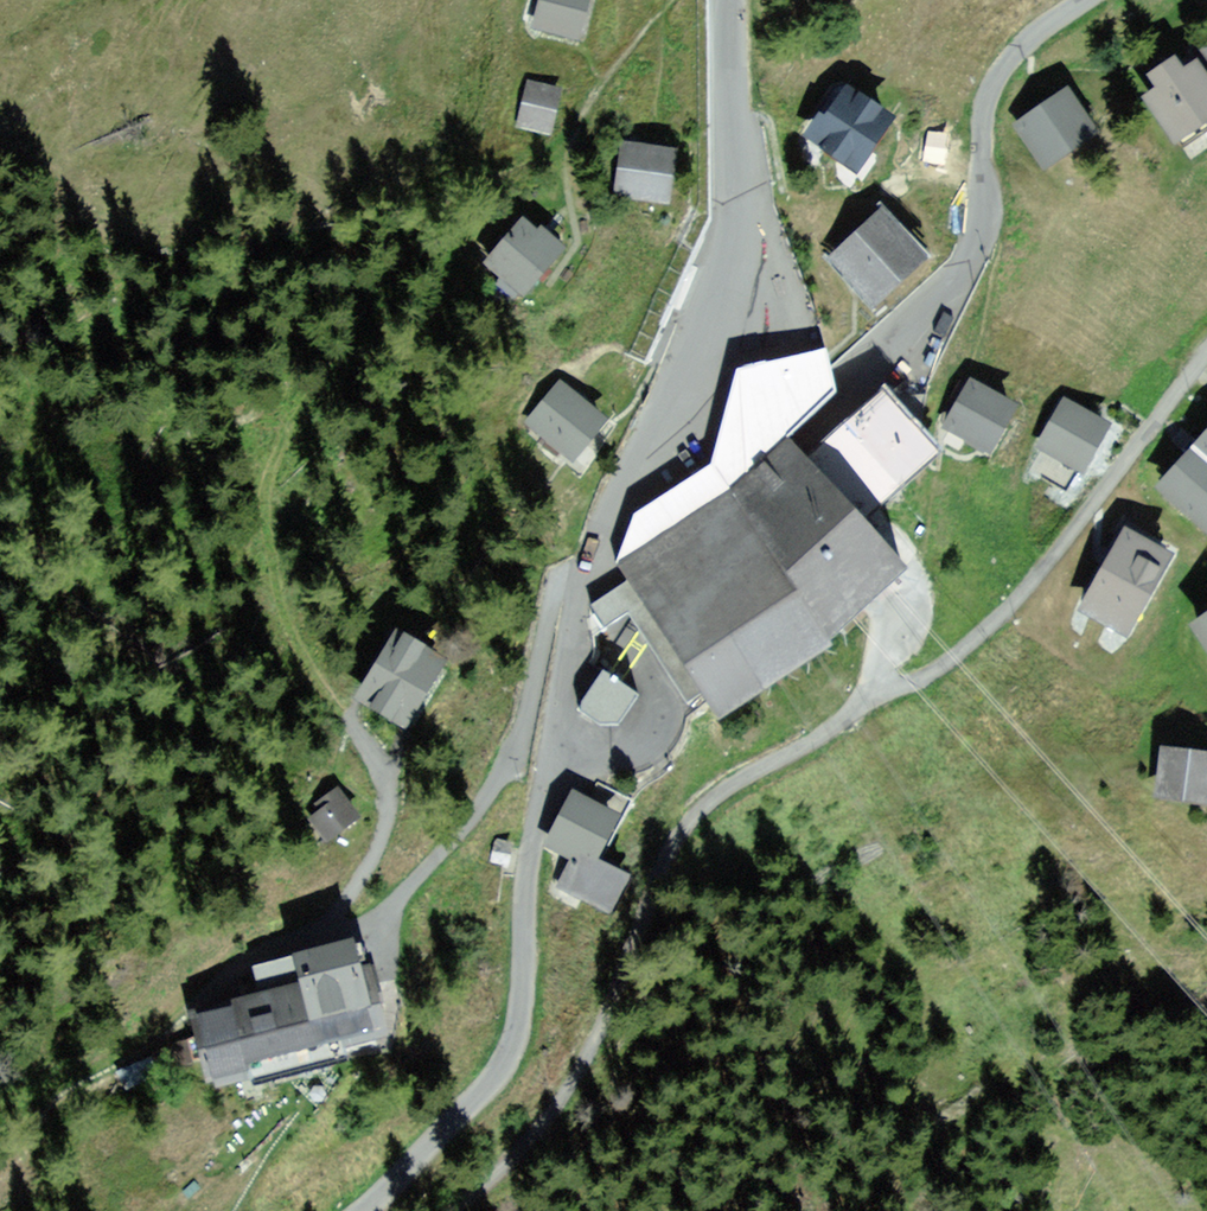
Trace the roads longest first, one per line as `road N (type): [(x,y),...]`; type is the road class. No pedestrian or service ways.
road 1 (residential): [(1206,354),(1004,616),(937,669),(737,778),(689,819),(664,864),(599,1036),(556,1109),(457,1210)]
road 2 (residential): [(1081,0),(1002,63),(985,100),(981,220),(968,266),(635,621),(636,644),(662,704),(657,739),(611,753),(551,733)]
road 3 (residential): [(734,0),(738,235),(716,311),(582,585),(551,733)]
road 4 (track): [(343,714),(291,624),(268,528),(282,438),(365,360),(412,239),(480,179),(564,153)]
road 5 (residential): [(363,1210),(494,1080),(510,1053),(551,733)]

